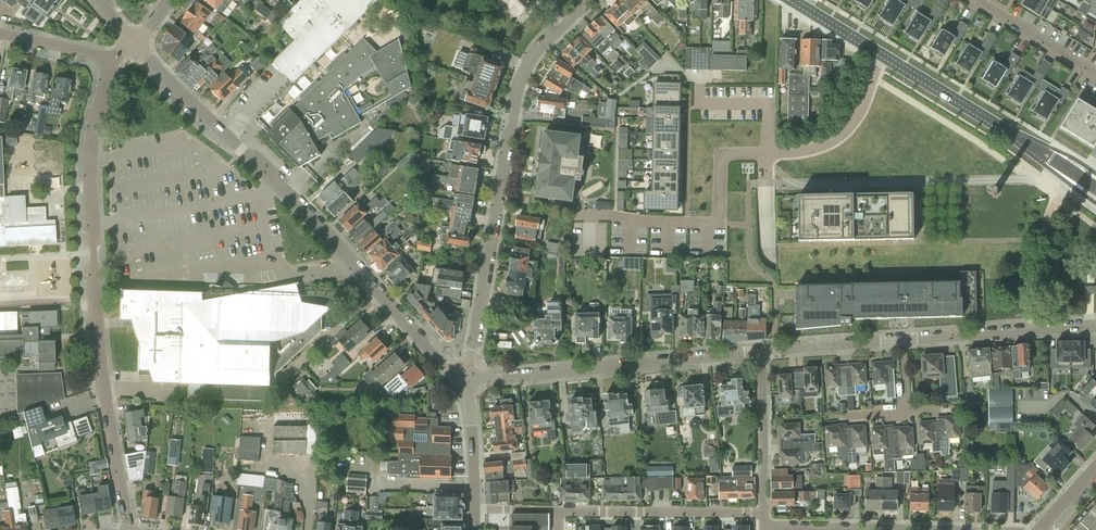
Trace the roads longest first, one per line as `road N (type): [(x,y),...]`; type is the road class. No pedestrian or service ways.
road 1 (residential): [(130,529),(100,338),(88,164),(115,58)]
road 2 (residential): [(470,377),(444,367),(140,46)]
road 3 (residential): [(470,377),(513,112),(542,47),(588,0)]
road 4 (residential): [(762,355),(499,381),(470,377)]
road 5 (residential): [(764,512),(477,511)]
road 6 (residential): [(770,154),(719,154),(718,222),(578,216)]
road 7 (secondary): [(1095,189),(882,54)]
road 8 (residential): [(1095,328),(903,342)]
road 9 (residential): [(882,54),(847,130),(813,151),(770,154)]
road 10 (residential): [(762,355),(764,512)]
road 11 (residential): [(903,342),(762,355)]
road 12 (residential): [(1095,72),(977,0)]
road 13 (residential): [(470,377),(477,511)]

